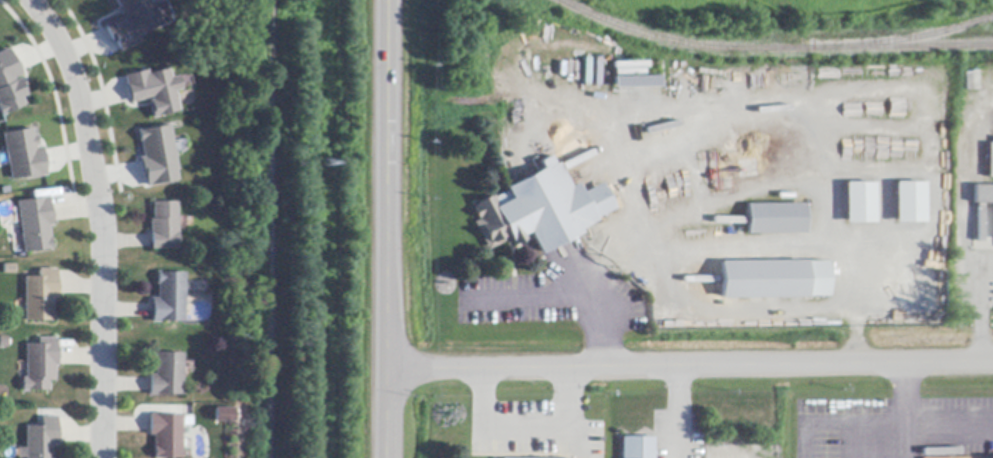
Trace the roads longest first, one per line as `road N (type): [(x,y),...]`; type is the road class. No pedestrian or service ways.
road 1 (residential): [(383,374),(992,365)]
road 2 (residential): [(27,0),(48,24),(75,82),(100,210),(100,457)]
road 3 (tertiary): [(383,457),(385,0)]

